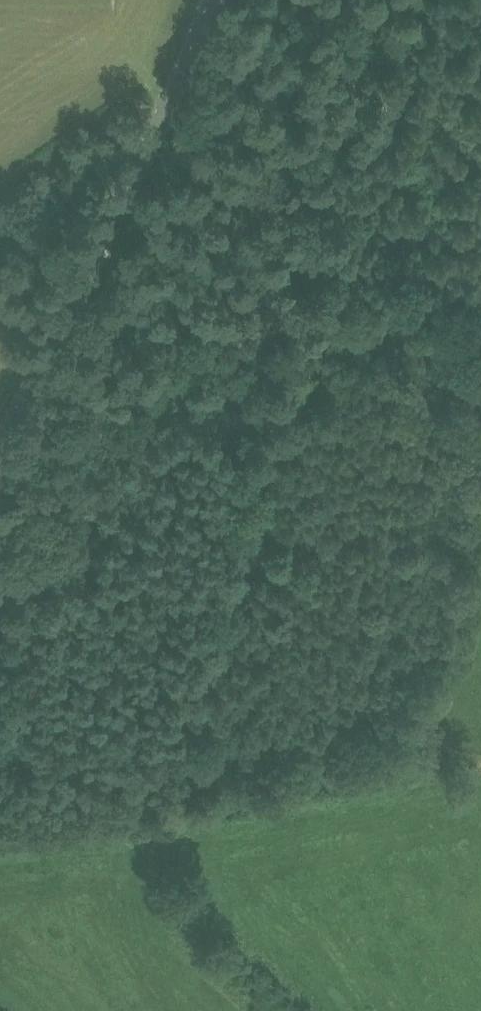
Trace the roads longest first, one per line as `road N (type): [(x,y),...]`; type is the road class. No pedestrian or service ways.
road 1 (tertiary): [(0,440),(170,96),(207,0)]

